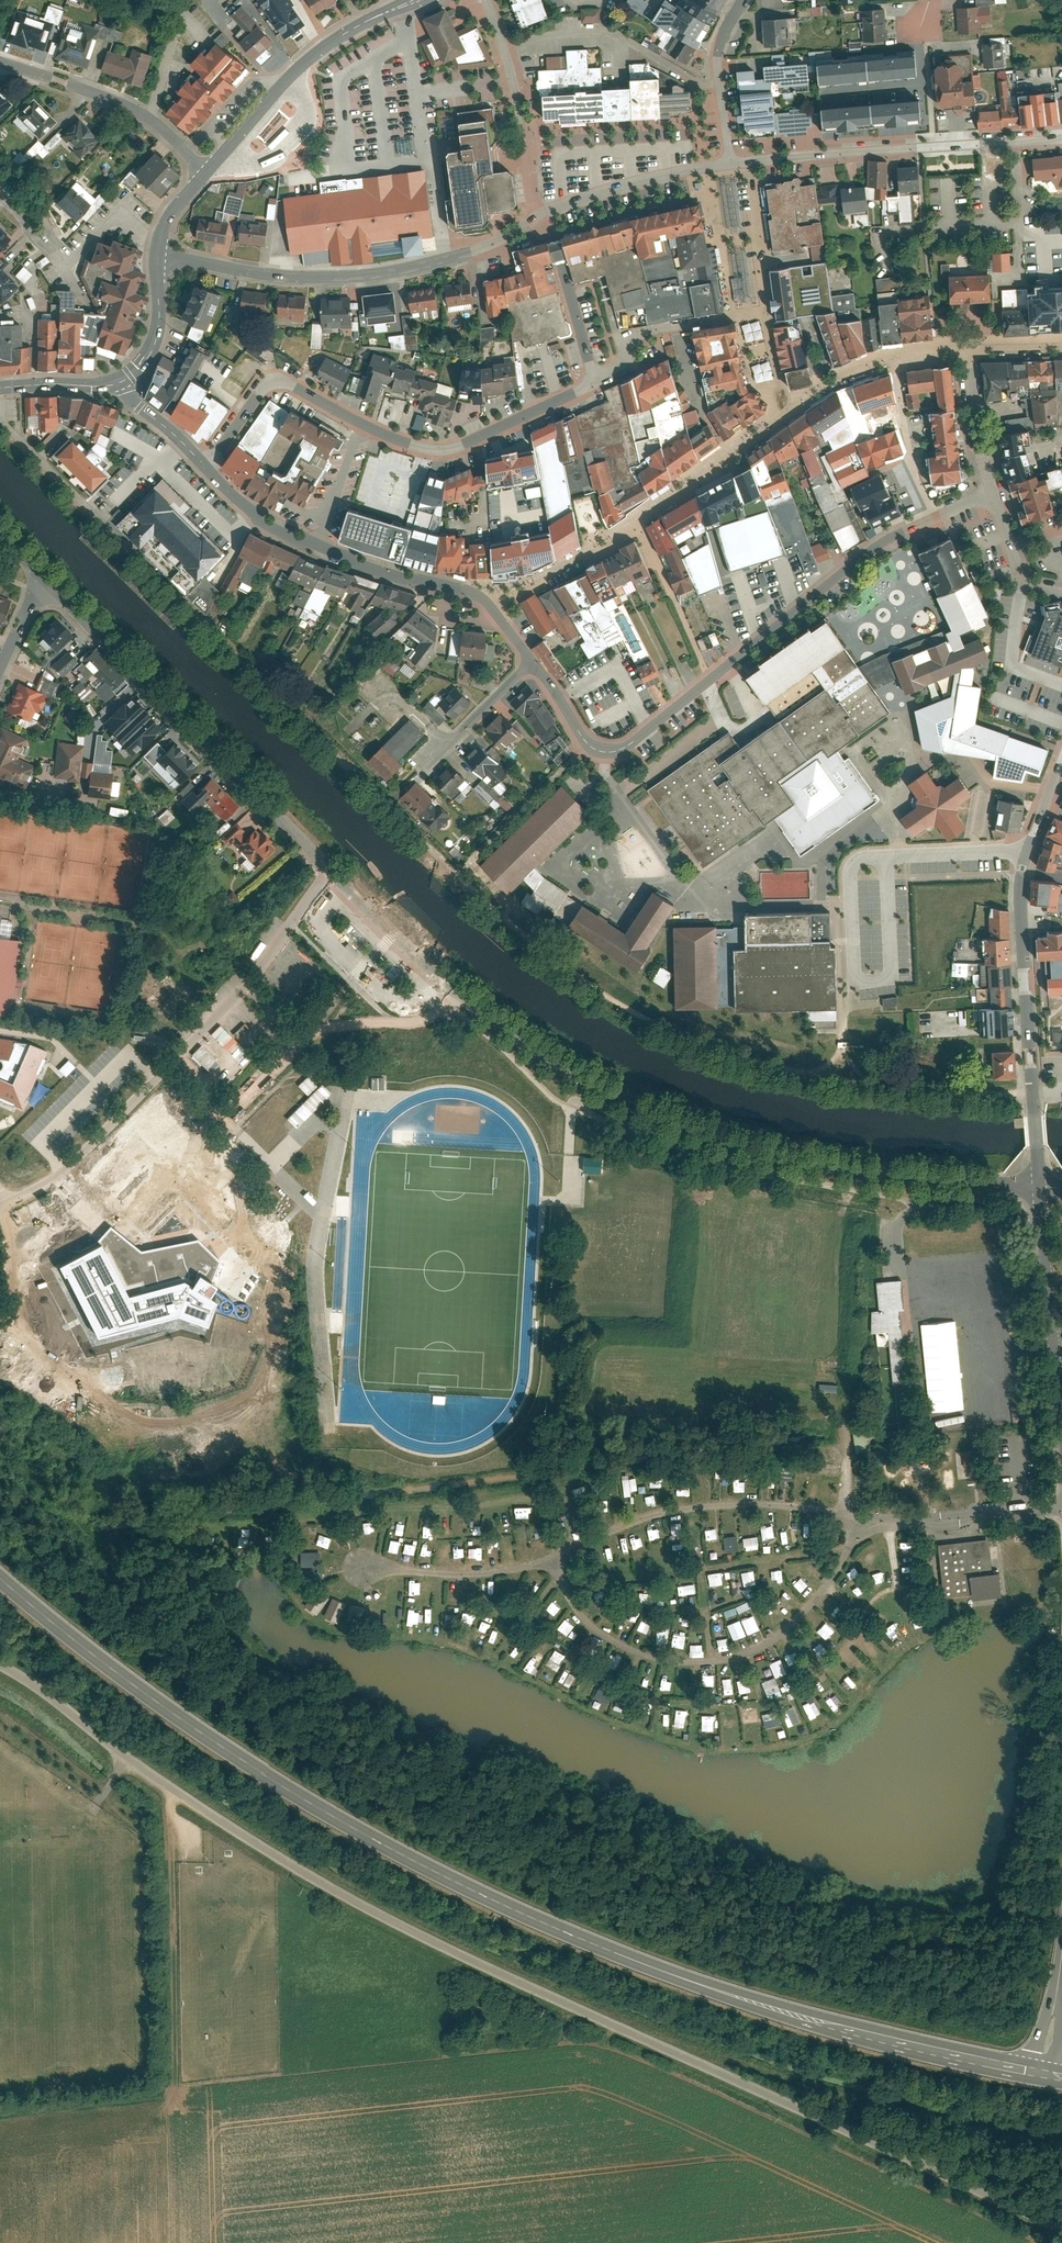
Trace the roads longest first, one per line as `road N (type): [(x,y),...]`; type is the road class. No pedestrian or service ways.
road 1 (residential): [(1061,2228),(385,1918),(155,1779),(0,1664)]
road 2 (primary): [(0,1574),(160,1702),(294,1787),(498,1896),(793,2008),(1042,2070)]
road 3 (residential): [(329,872),(467,999),(603,1091),(673,1123),(832,1165),(1038,1188)]
road 4 (residential): [(5,1195),(17,1197),(54,1178),(156,1080),(236,995),(329,872)]
road 5 (residential): [(205,468),(273,382),(389,436),(439,445),(478,438),(588,379)]
road 6 (residential): [(45,574),(329,872)]
road 7 (residential): [(538,216),(500,242),(391,275),(322,280),(158,260)]
road 8 (residential): [(631,521),(846,375),(912,353),(967,346)]
road 9 (residential): [(1061,759),(1022,874),(1033,1096)]
road 10 (residential): [(992,493),(883,542),(712,678)]
road 11 (residential): [(205,468),(258,517),(304,540),(375,569),(474,594),(489,606)]
road 12 (residential): [(1061,138),(745,162)]
road 13 (tertiary): [(201,178),(309,58),(417,0)]
road 14 (residential): [(712,678),(629,745),(607,753),(586,744),(531,662)]
road 15 (track): [(854,1523),(846,1505),(847,1429),(828,1393),(723,1382)]
road 16 (residential): [(201,178),(148,115),(111,94),(0,60)]
road 17 (residential): [(483,0),(513,83),(538,216)]
road 18 (residential): [(1038,1188),(1061,1402)]
road 19 (residential): [(631,521),(712,678)]
road 20 (residential): [(588,379),(538,216)]
road 21 (residential): [(731,163),(717,48),(743,0)]
road 22 (residential): [(701,167),(538,216)]
road 23 (residential): [(489,606),(579,563),(631,521)]
road 24 (residential): [(588,379),(646,327),(726,311)]
road 25 (residential): [(967,346),(992,493)]
road 26 (tertiary): [(120,380),(151,346),(158,260)]
road 27 (residential): [(745,162),(761,292)]
road 28 (residential): [(992,493),(1019,572),(1061,591)]
road 29 (residential): [(120,380),(205,468)]
road 30 (residential): [(1061,1950),(1042,2070)]
road 31 (tertiary): [(0,387),(120,380)]

